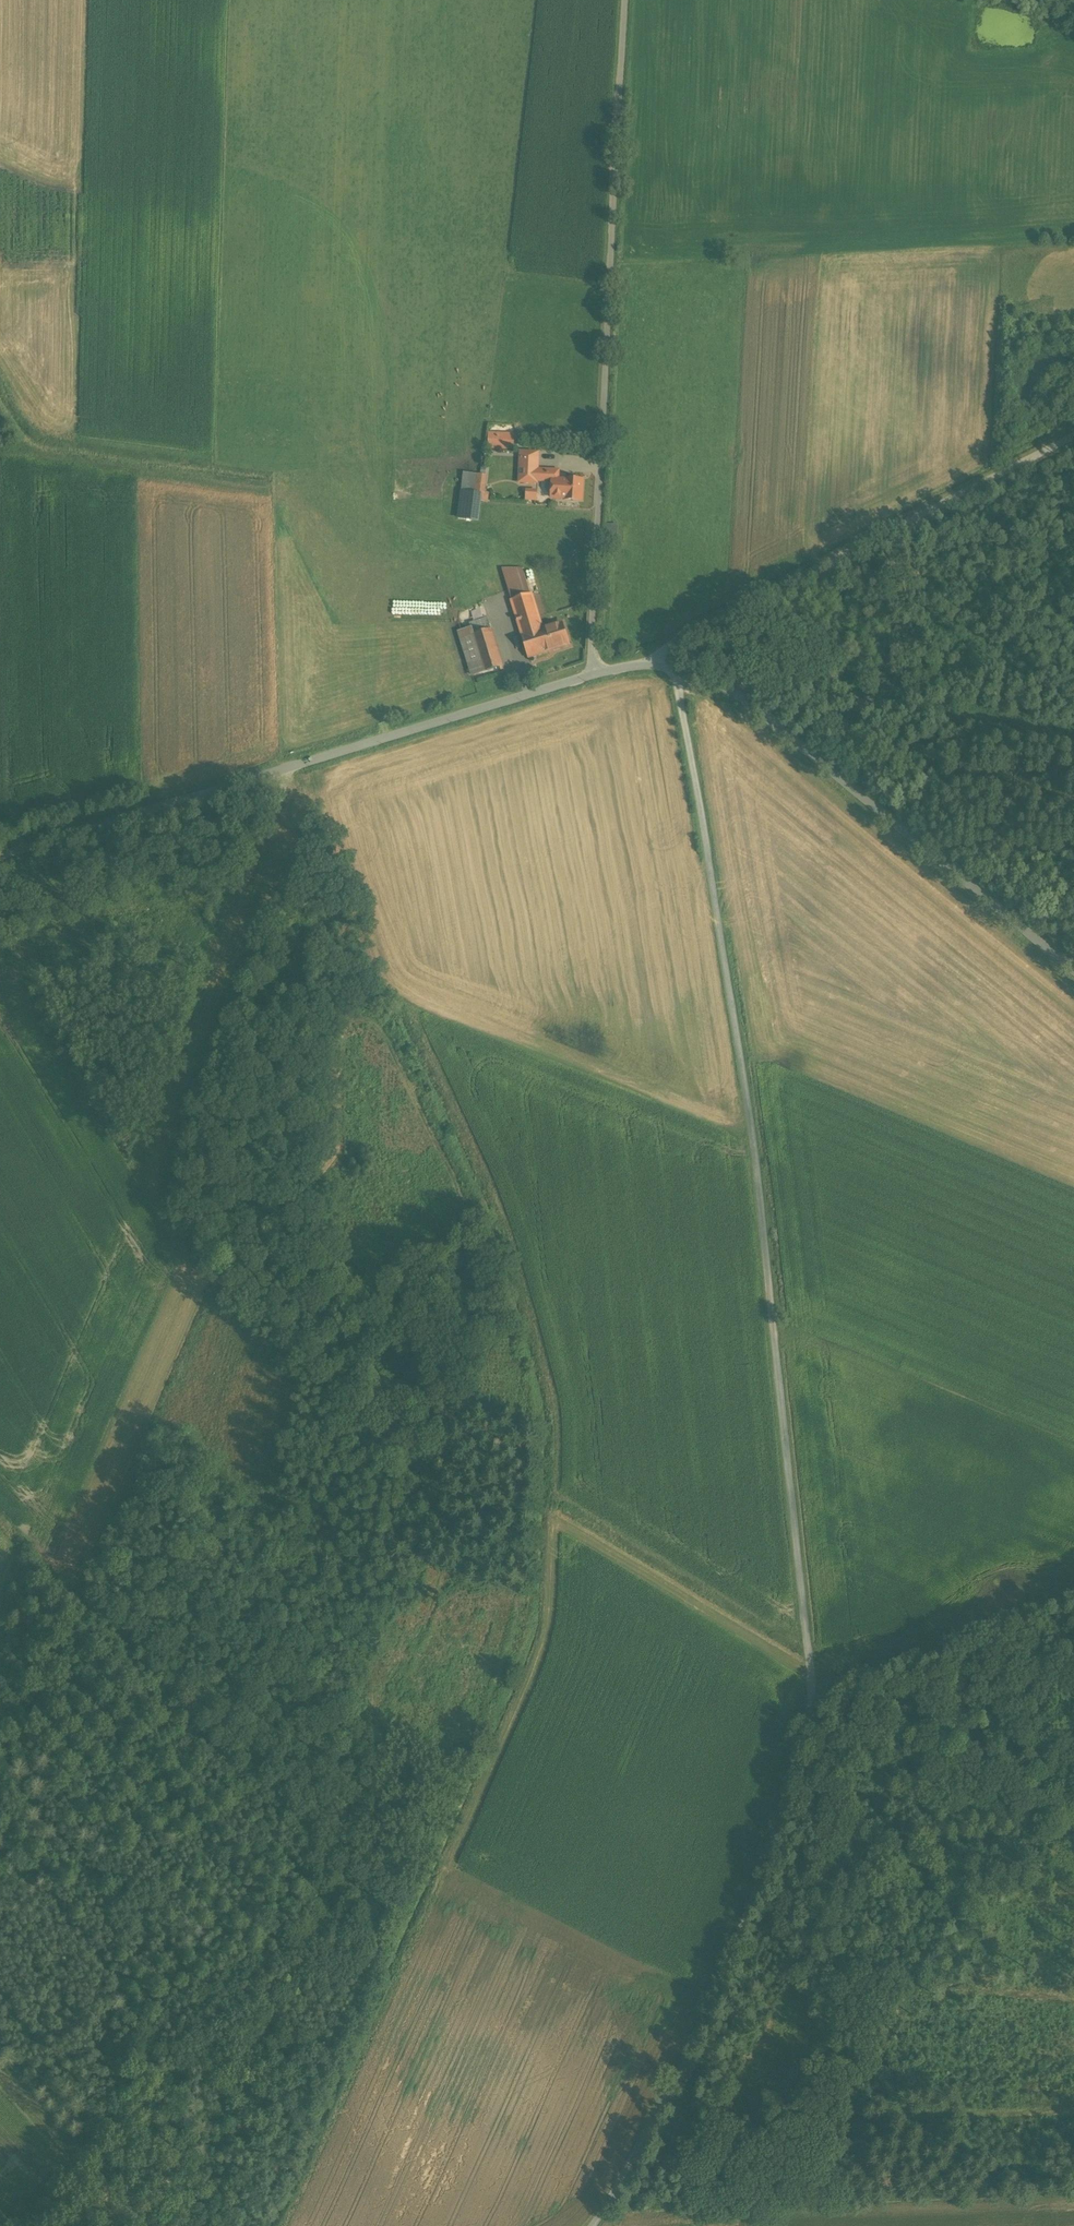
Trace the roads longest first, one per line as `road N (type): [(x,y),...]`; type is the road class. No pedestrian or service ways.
road 1 (track): [(1073,436),(664,654),(682,689),(752,1140),(814,1715),(784,1812),(666,2092),(590,2225)]
road 2 (unclassified): [(624,0),(591,675)]
road 3 (tertiary): [(0,856),(591,675)]
road 4 (tertiary): [(1073,973),(752,707),(721,684),(667,666)]
road 5 (track): [(721,684),(752,680),(1073,736)]
road 6 (track): [(73,2225),(70,2161),(0,2078)]

